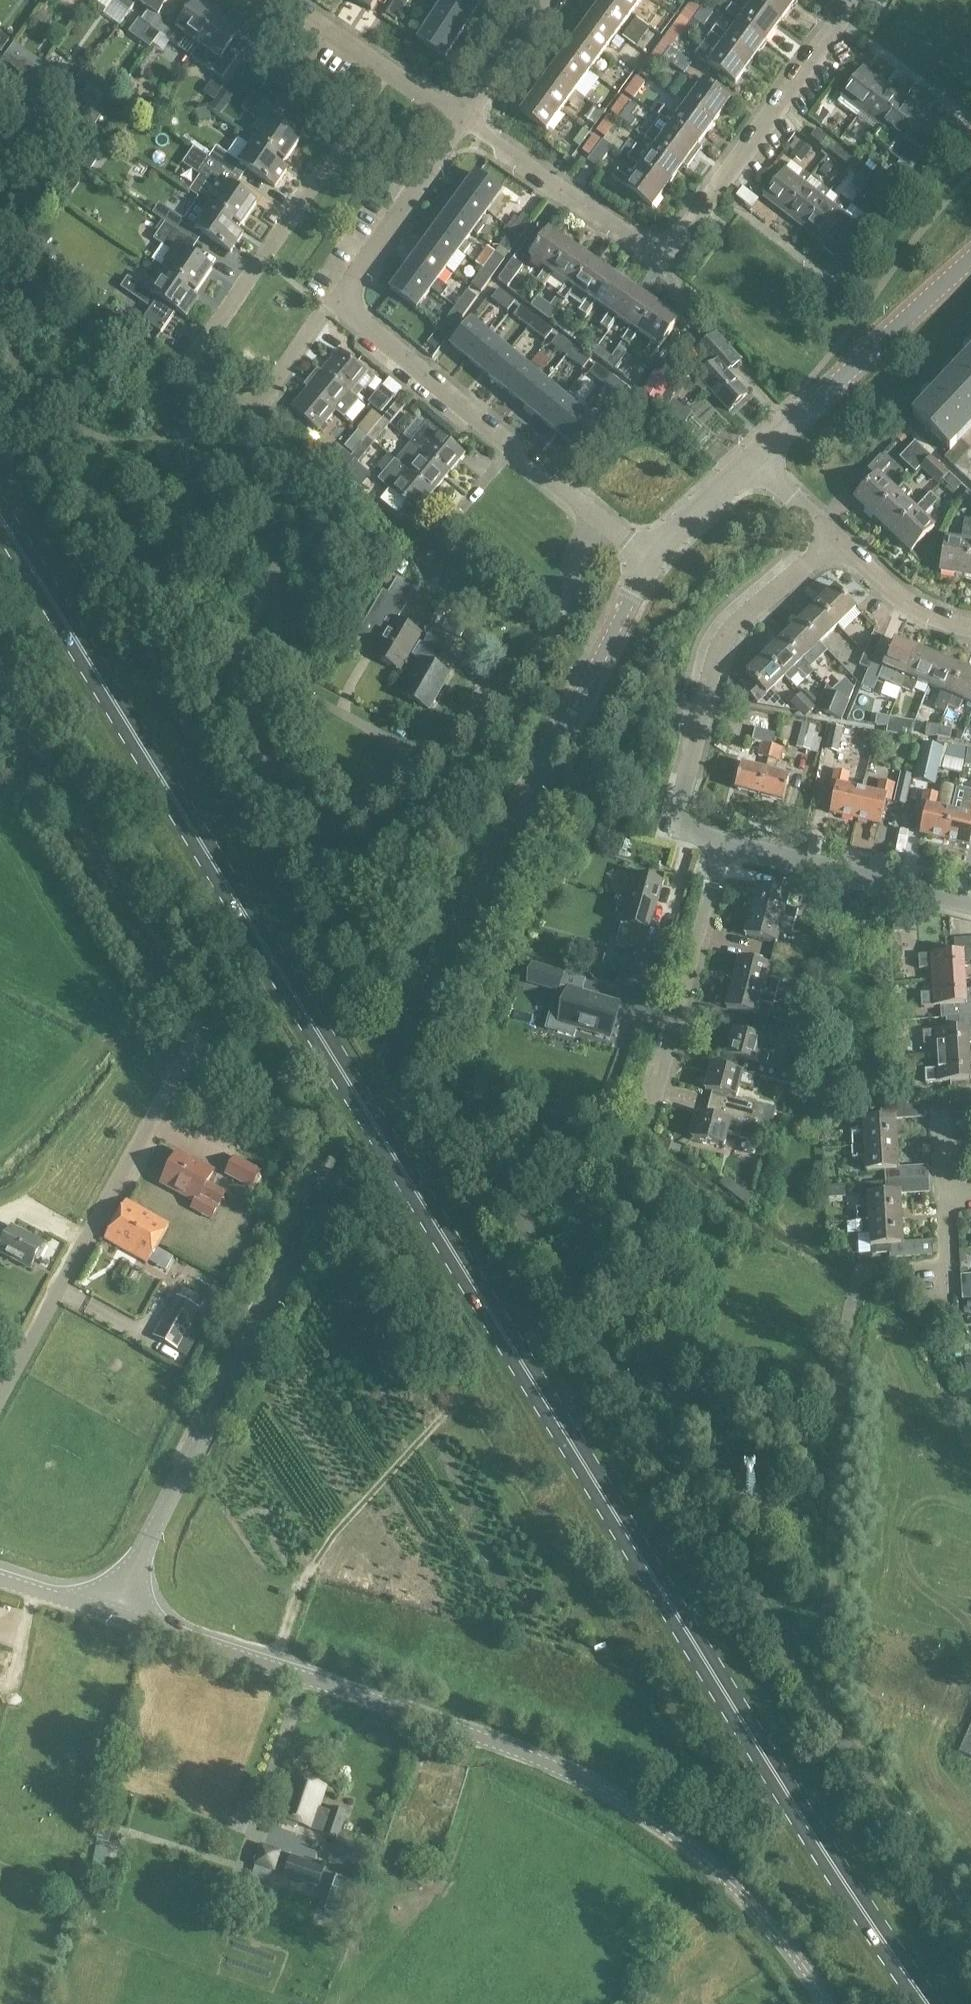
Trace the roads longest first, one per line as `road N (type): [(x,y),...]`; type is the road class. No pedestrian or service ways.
road 1 (primary): [(926,2003),(797,1811),(0,518)]
road 2 (unclassified): [(777,1634),(326,898),(320,874),(322,848),(337,818),(555,637),(566,619),(576,554),(600,520)]
road 3 (unclassified): [(114,1614),(572,713)]
road 4 (tertiary): [(827,2003),(728,1882),(674,1836),(597,1789),(460,1730),(114,1614)]
road 5 (unclassified): [(0,1396),(177,1076),(193,1020),(180,980),(0,690)]
road 6 (residential): [(463,121),(625,233),(667,239),(685,230),(854,0)]
road 7 (residential): [(333,300),(256,409),(197,373),(197,359),(328,167),(353,159),(407,198)]
road 8 (unclassified): [(777,1634),(824,1617),(831,1602),(841,1368),(857,1281),(868,1271),(948,1266)]
road 9 (residential): [(720,842),(695,836),(682,825),(680,808),(714,665),(748,614),(836,541)]
road 10 (unclassified): [(970,1931),(777,1634)]
road 11 (residential): [(600,520),(333,300)]
road 12 (residential): [(754,462),(970,265)]
road 13 (residential): [(970,902),(720,842)]
road 14 (residential): [(662,1079),(720,842)]
road 15 (residential): [(463,121),(283,0)]
road 16 (residential): [(572,713),(653,560)]
road 17 (residential): [(836,541),(908,605),(970,627)]
road 18 (residential): [(463,121),(543,0)]
road 19 (residential): [(653,560),(754,462)]
road 20 (residential): [(309,695),(288,670),(273,577)]
road 21 (residential): [(333,300),(407,198)]
road 22 (tertiary): [(0,1575),(114,1614)]

